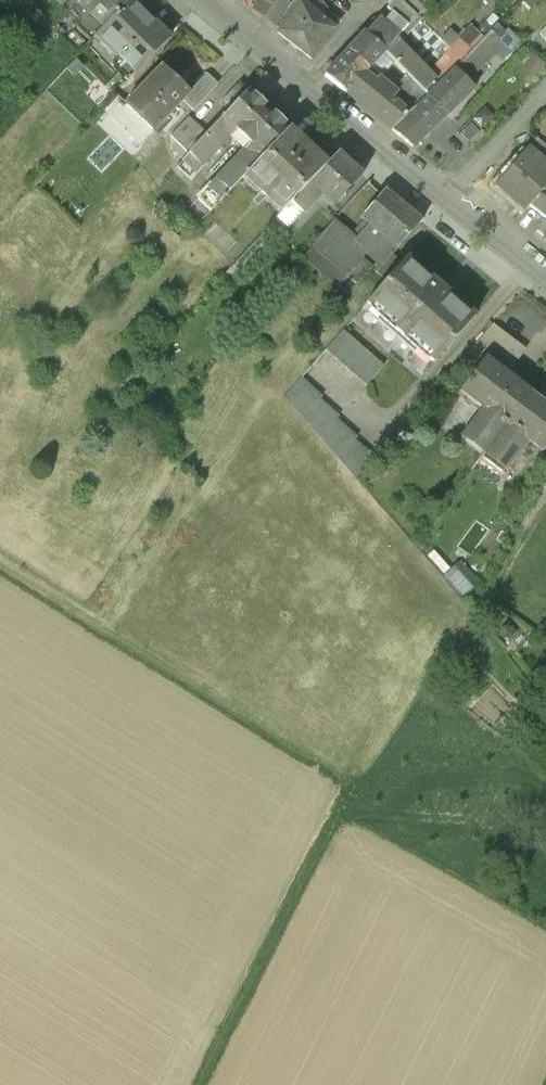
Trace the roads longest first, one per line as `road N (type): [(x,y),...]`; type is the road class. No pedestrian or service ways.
road 1 (track): [(545,492),(348,786),(200,1084)]
road 2 (residential): [(545,274),(192,0)]
road 3 (track): [(348,786),(0,565)]

